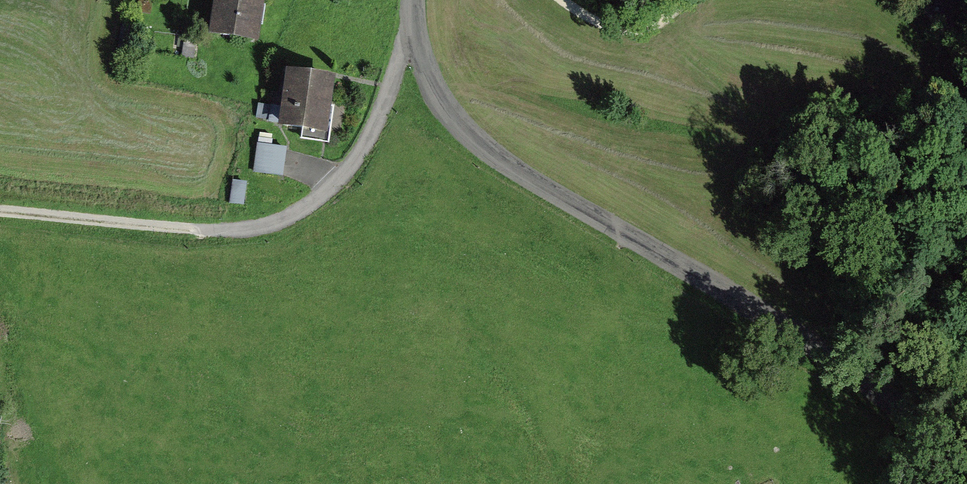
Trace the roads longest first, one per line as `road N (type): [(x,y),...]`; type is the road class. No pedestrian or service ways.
road 1 (unclassified): [(966,479),(811,344),(486,150),(439,100),(415,0)]
road 2 (track): [(0,214),(210,234),(273,226),(328,190),(368,141),(416,23)]
road 3 (track): [(562,0),(598,29),(650,27),(690,0)]

